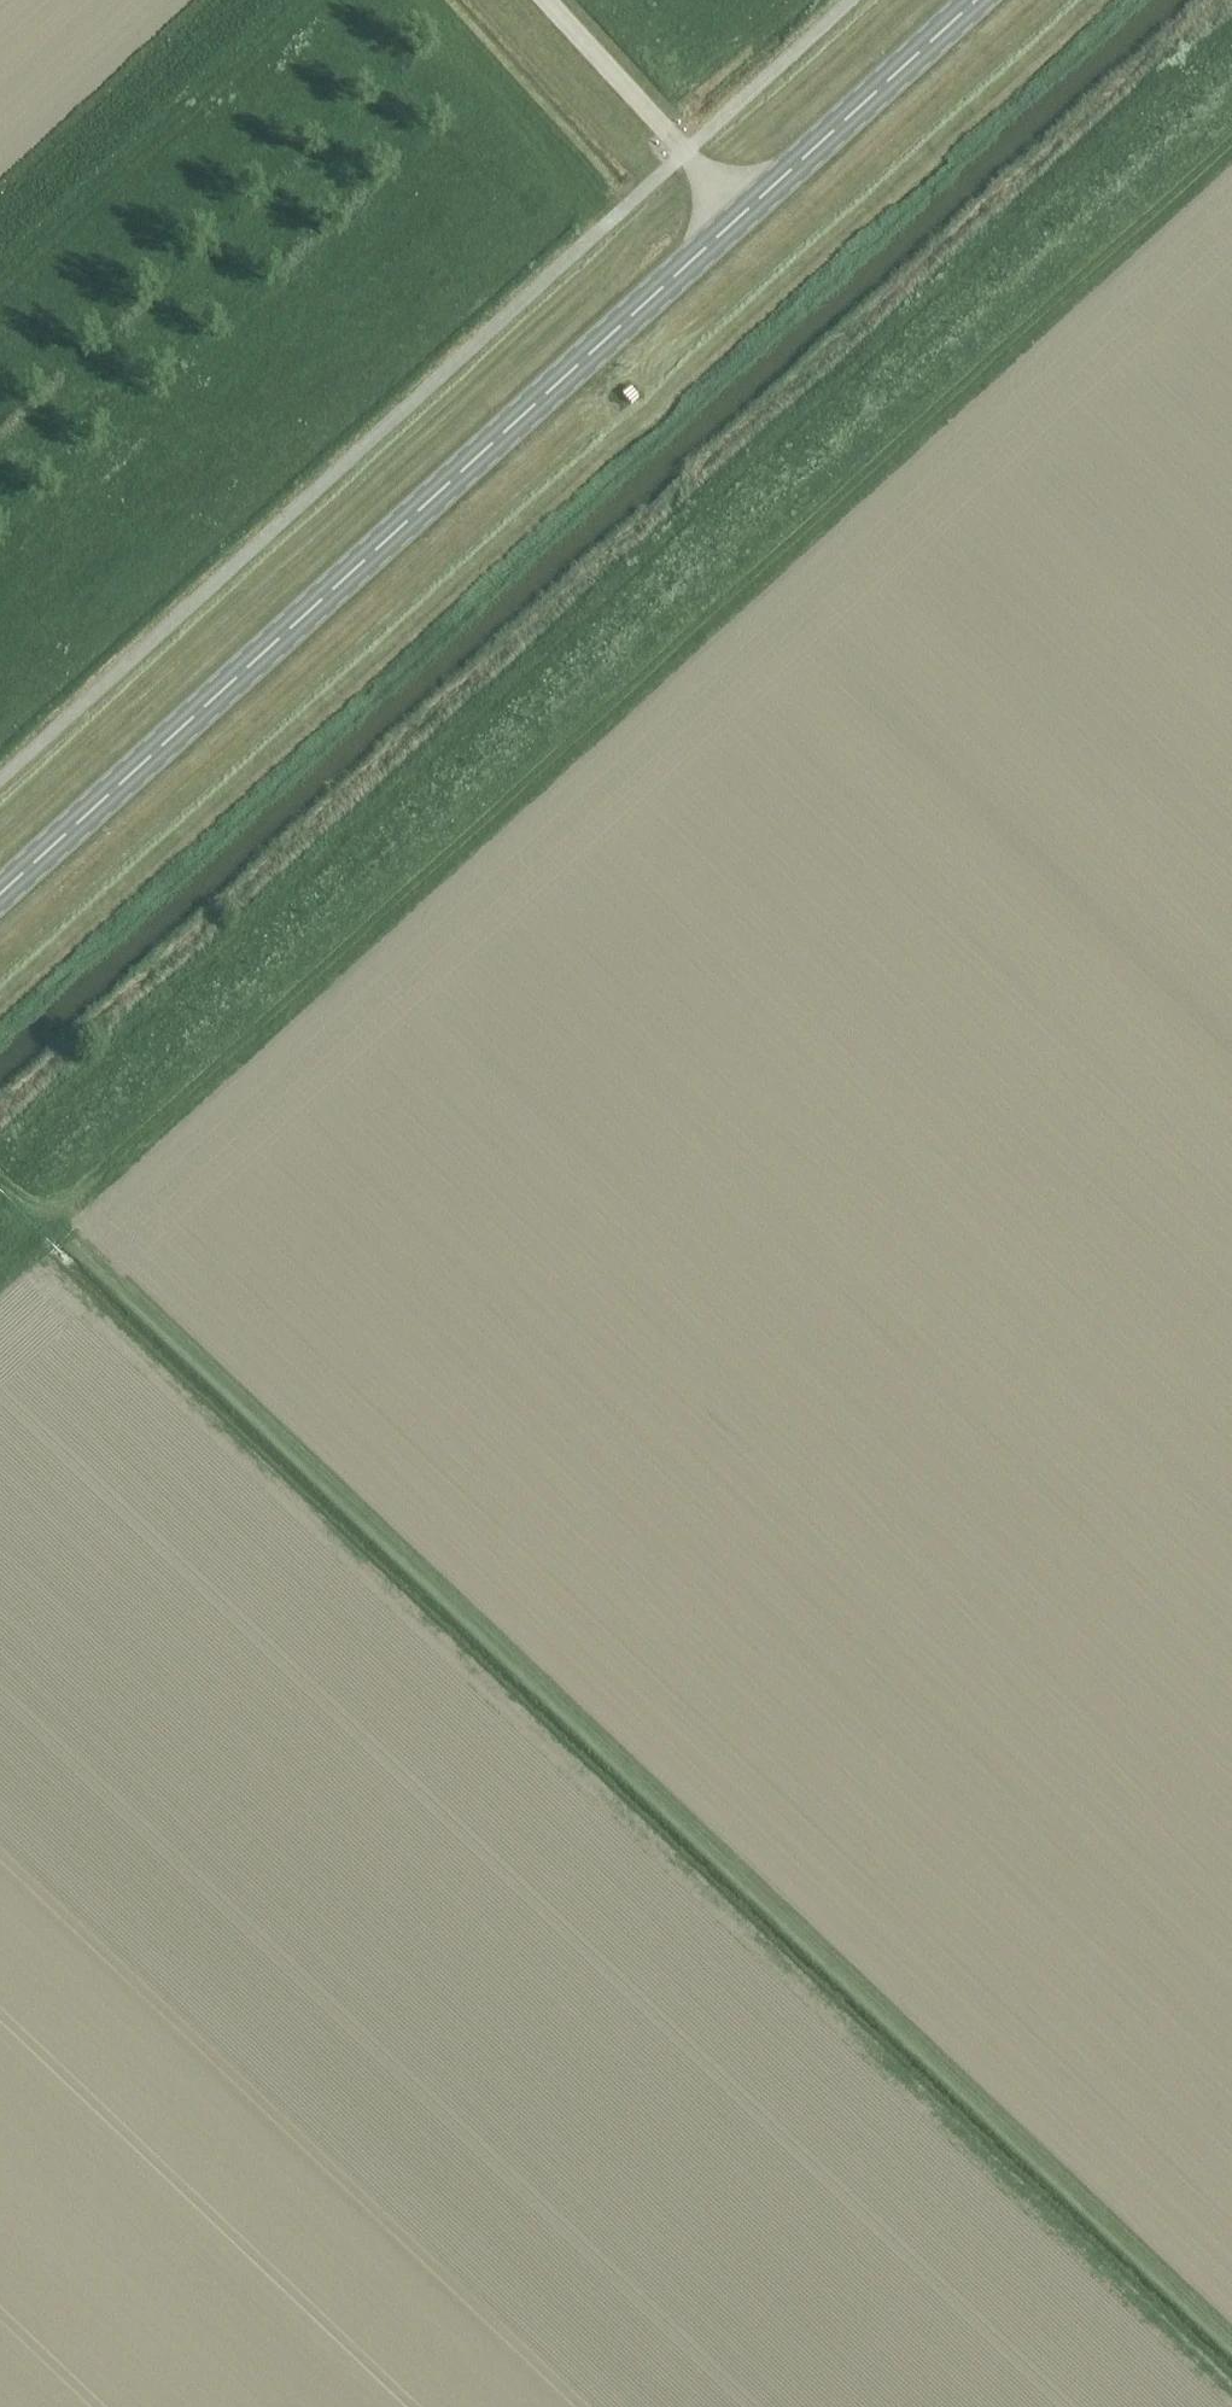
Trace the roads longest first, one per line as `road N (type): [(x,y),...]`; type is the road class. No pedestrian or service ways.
road 1 (secondary): [(0,893),(976,0)]

